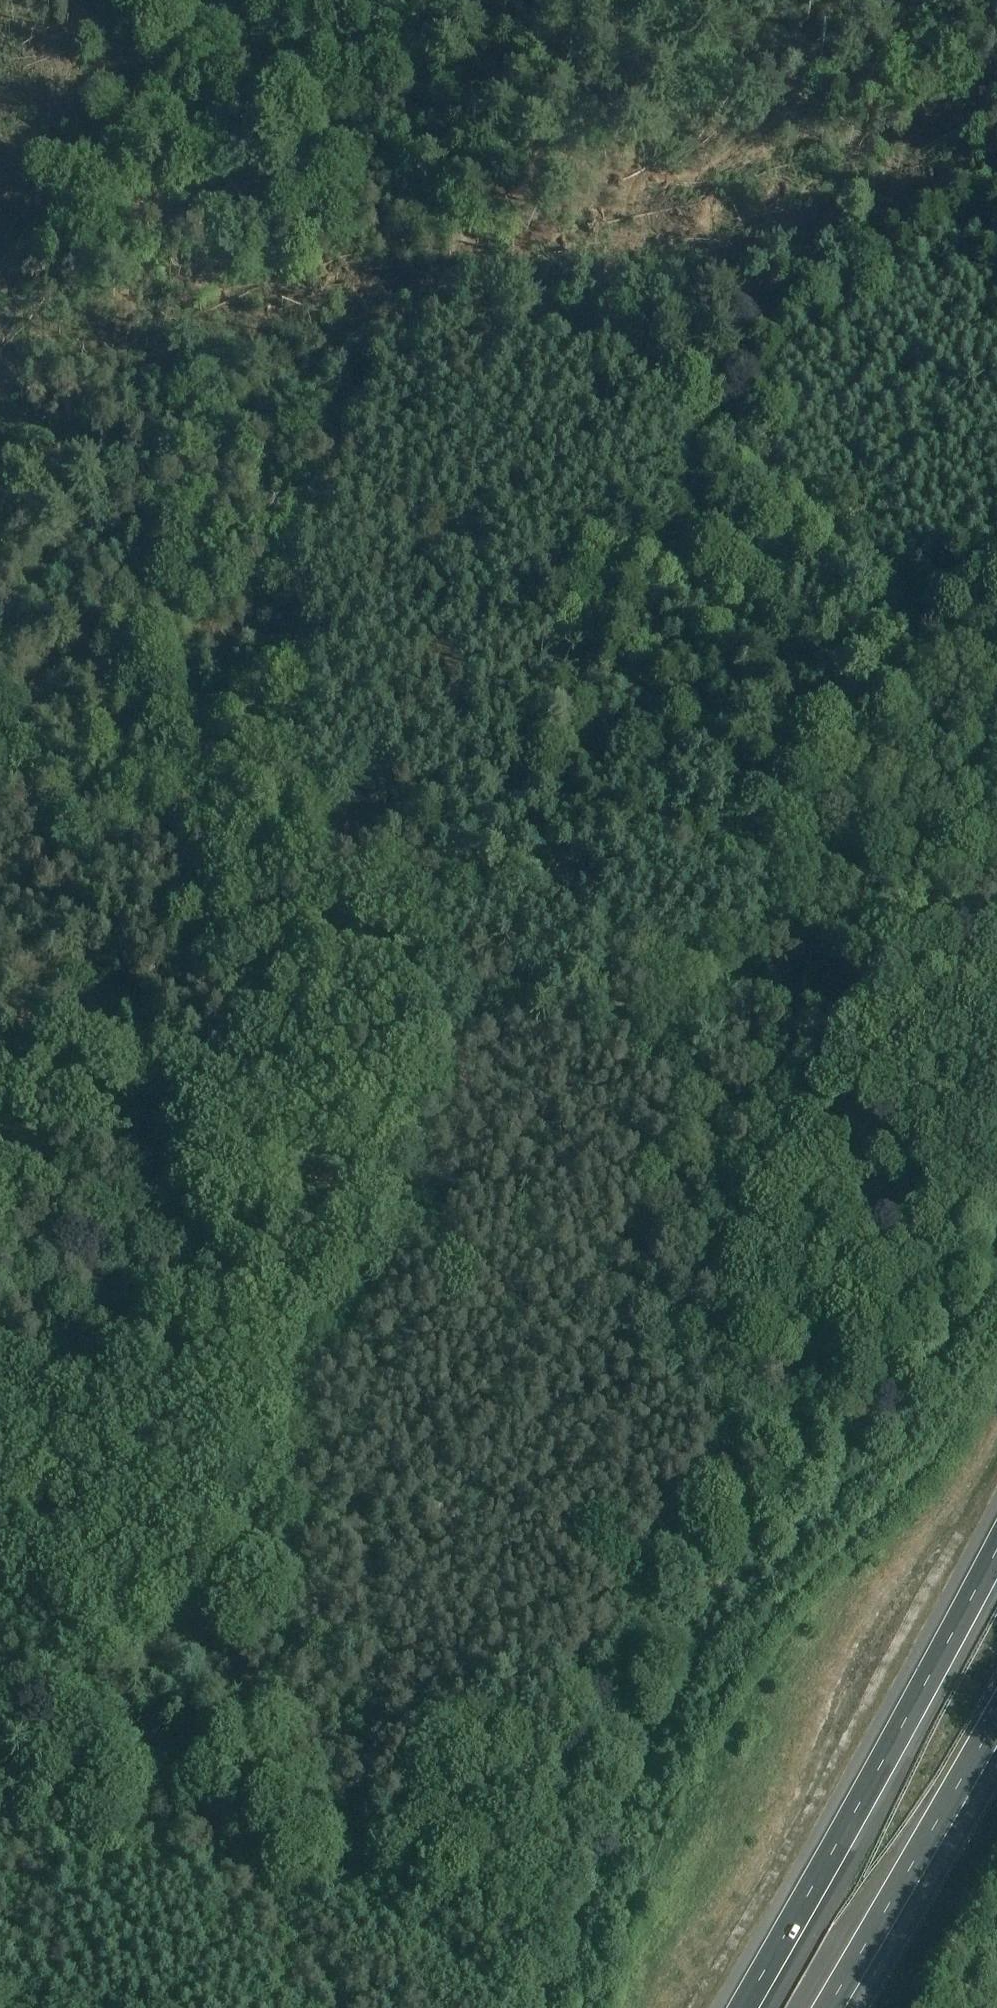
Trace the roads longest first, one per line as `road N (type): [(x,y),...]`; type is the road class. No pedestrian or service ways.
road 1 (motorway): [(996,1550),(741,2007)]
road 2 (track): [(217,0),(0,271)]
road 3 (motorway): [(827,2007),(996,1718)]

